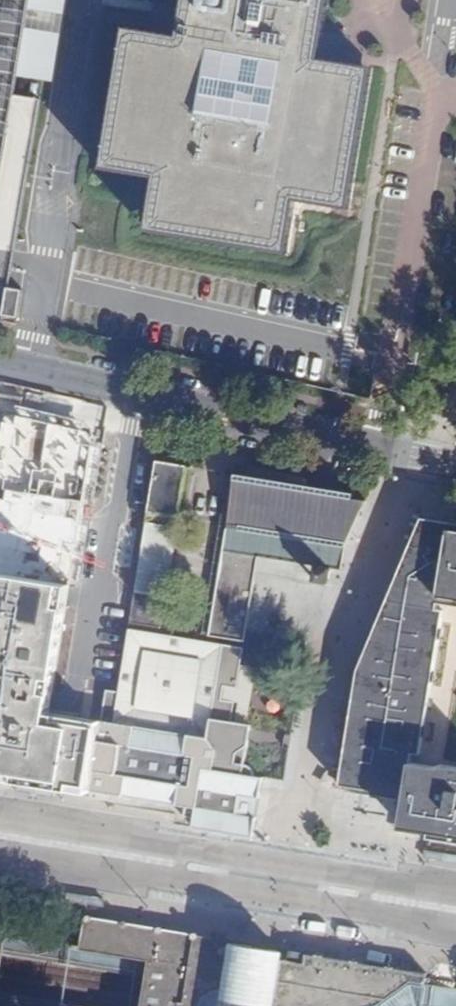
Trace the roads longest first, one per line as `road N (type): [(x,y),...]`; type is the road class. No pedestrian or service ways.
road 1 (tertiary): [(455,468),(0,365)]

